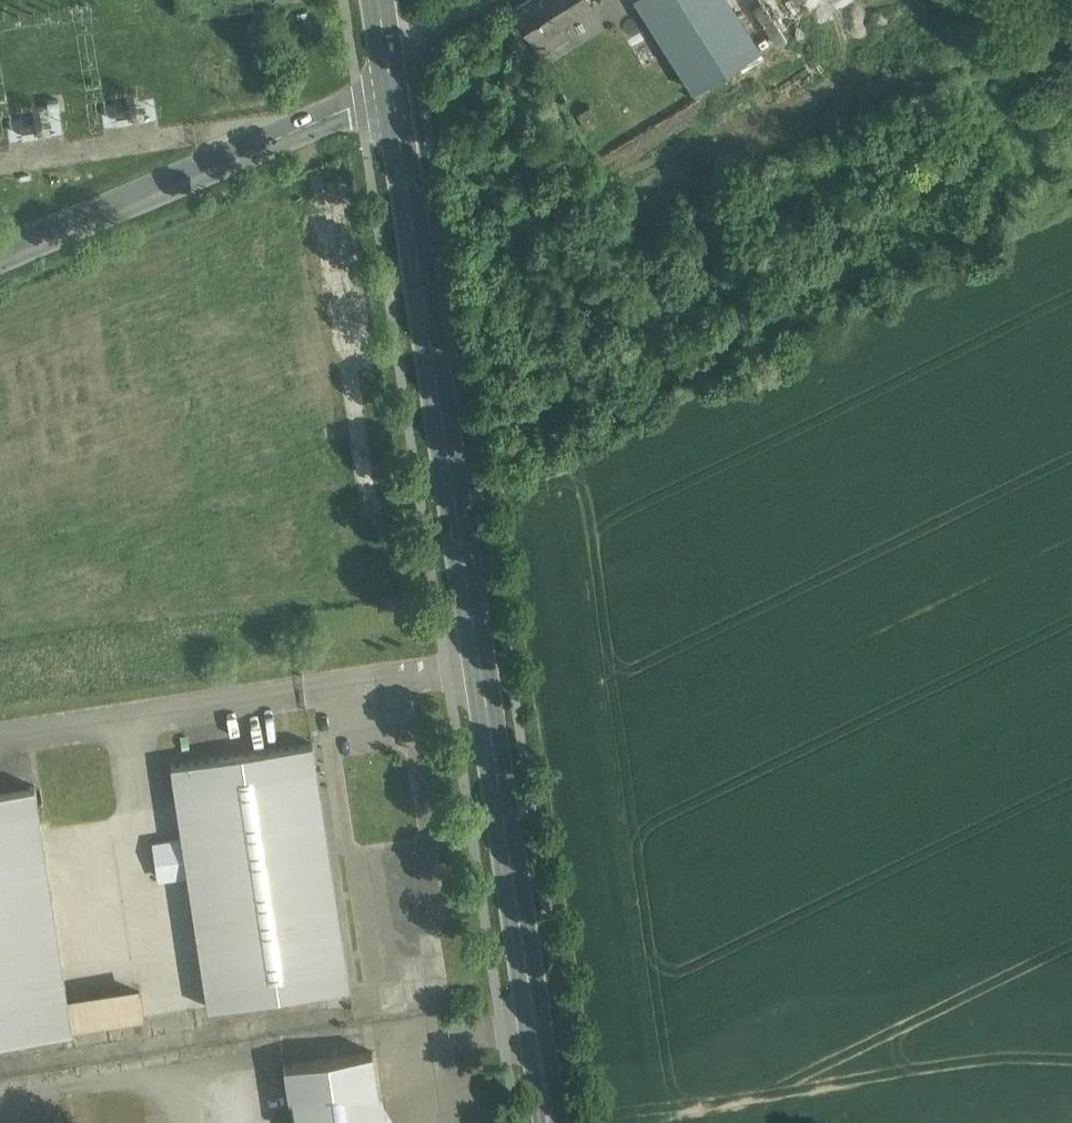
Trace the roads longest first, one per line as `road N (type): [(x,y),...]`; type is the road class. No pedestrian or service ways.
road 1 (tertiary): [(550,1122),(392,93)]
road 2 (unclassified): [(392,93),(0,264)]

